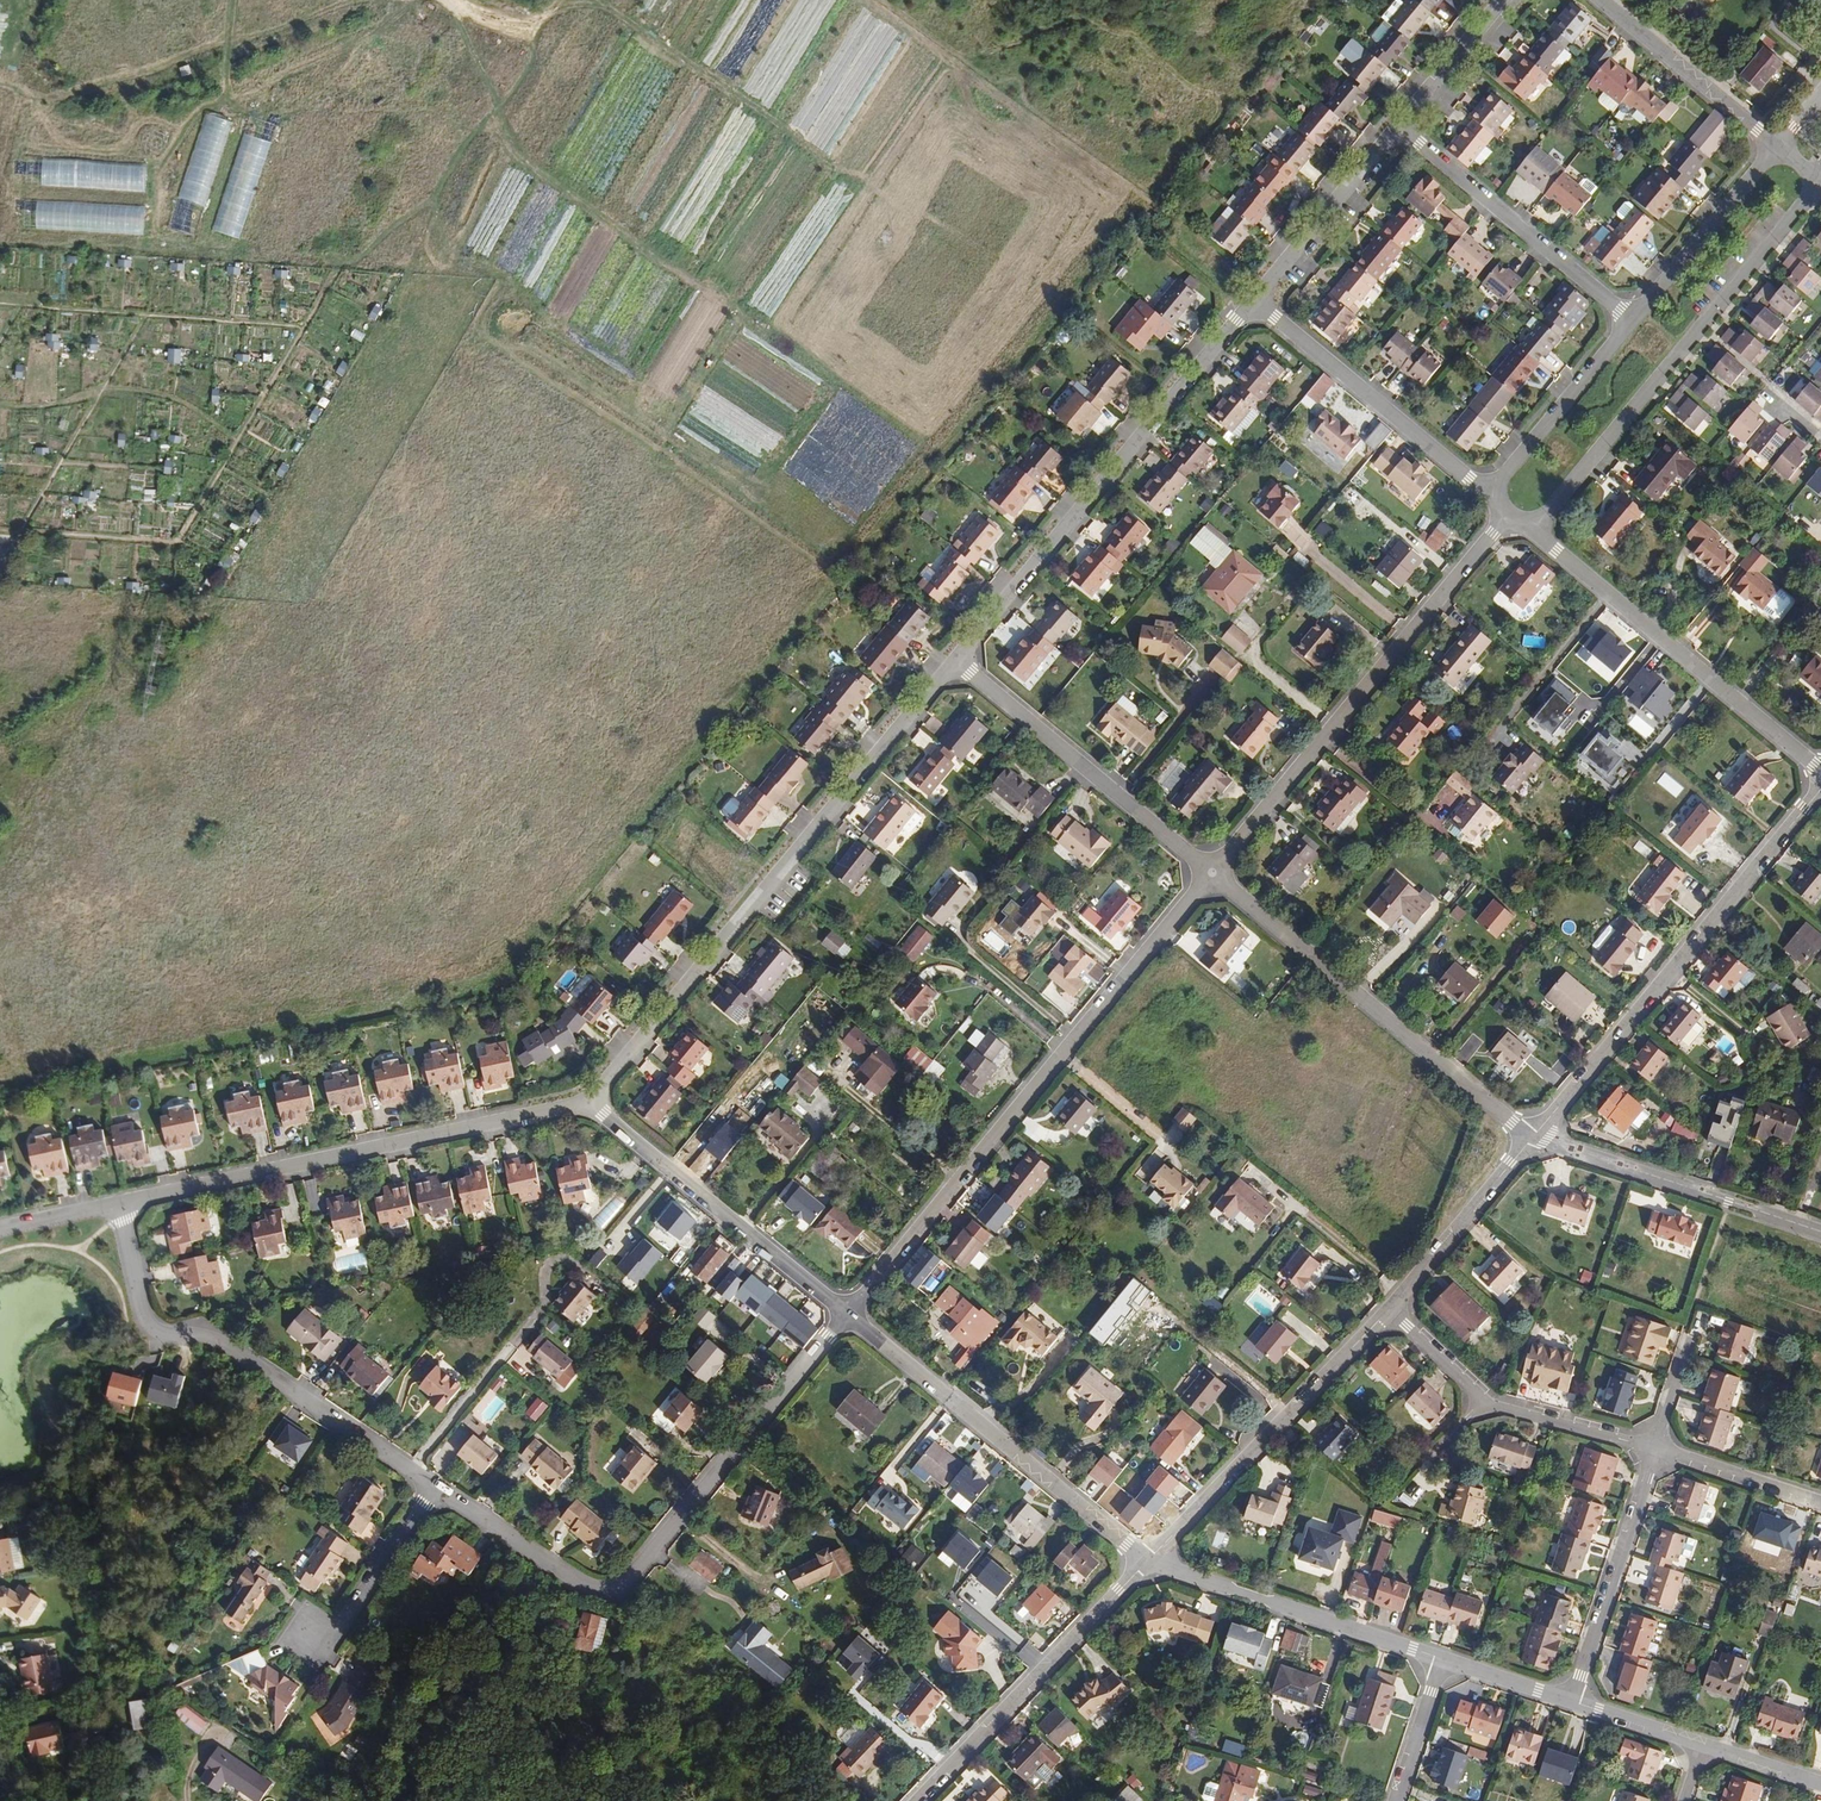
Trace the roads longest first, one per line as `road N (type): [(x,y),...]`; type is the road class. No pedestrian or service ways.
road 1 (residential): [(432,1490),(606,1600),(636,1591),(850,1314)]
road 2 (residential): [(960,662),(595,1103)]
road 3 (residential): [(850,1314),(1213,873)]
road 4 (residential): [(595,1103),(114,1202)]
road 5 (residential): [(1256,302),(960,662)]
road 6 (residential): [(114,1202),(153,1331),(229,1346),(432,1490)]
road 7 (residential): [(1213,873),(1501,523)]
road 8 (residential): [(1534,1134),(1820,787)]
road 9 (residential): [(1530,528),(1818,183)]
road 10 (residential): [(1213,873),(1534,1134)]
road 11 (residential): [(850,1314),(1150,1561)]
road 12 (residential): [(1530,528),(1820,771)]
road 13 (residential): [(1150,1561),(1388,1310)]
road 14 (residential): [(919,1800),(1150,1561)]
road 15 (residential): [(595,1103),(850,1314)]
road 16 (residential): [(960,662),(1213,873)]
road 17 (residential): [(1442,1659),(1150,1561)]
road 18 (residential): [(1400,128),(1634,323)]
road 19 (residential): [(1820,1232),(1534,1134)]
road 20 (residential): [(1256,302),(1487,494)]
road 21 (residential): [(1573,1702),(1654,1452)]
road 22 (residential): [(1600,0),(1778,149)]
road 23 (residential): [(1388,1310),(1534,1134)]
road 24 (residential): [(1400,128),(1256,302)]
road 25 (residential): [(1778,149),(1634,323)]
road 26 (residential): [(1634,323),(1487,494)]
road 27 (residential): [(296,1624),(323,1646),(432,1490)]
road 28 (residential): [(1654,1452),(1820,1504)]
road 29 (residential): [(1654,1452),(1489,1401)]
road 30 (residential): [(1502,0),(1400,128)]
road 31 (residential): [(1395,1800),(1442,1659)]
road 32 (residential): [(1573,1702),(1442,1659)]
road 33 (residential): [(1702,1745),(1573,1702)]
road 34 (residential): [(1489,1401),(1388,1310)]
road 35 (residential): [(1820,1784),(1702,1745)]

